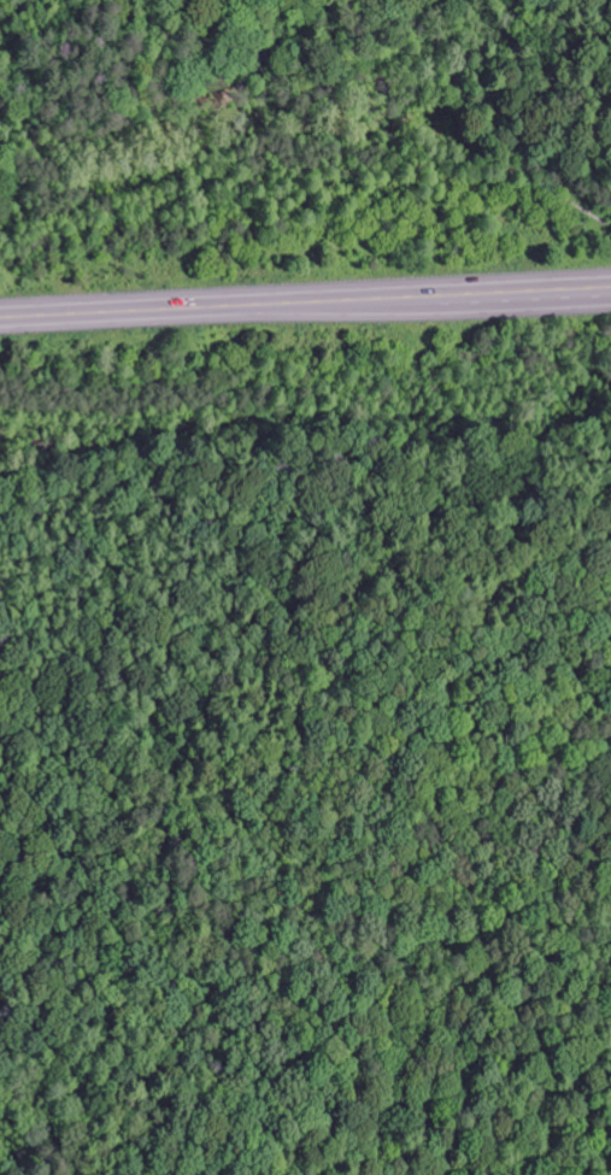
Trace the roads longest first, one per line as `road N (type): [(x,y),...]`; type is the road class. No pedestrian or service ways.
road 1 (trunk): [(0,319),(610,290)]

